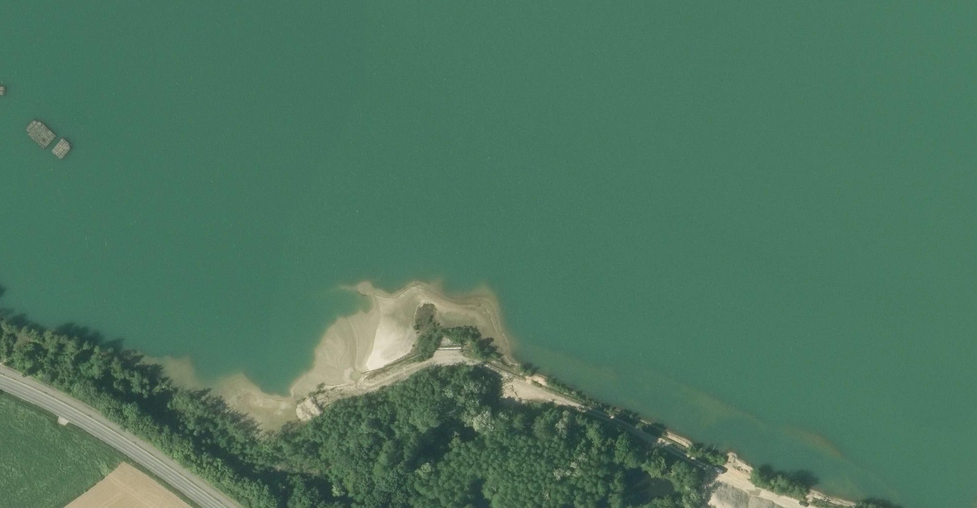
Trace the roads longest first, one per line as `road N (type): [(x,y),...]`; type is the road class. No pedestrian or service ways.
road 1 (tertiary): [(0,382),(77,419),(214,507)]
road 2 (track): [(621,426),(678,461),(802,507)]

